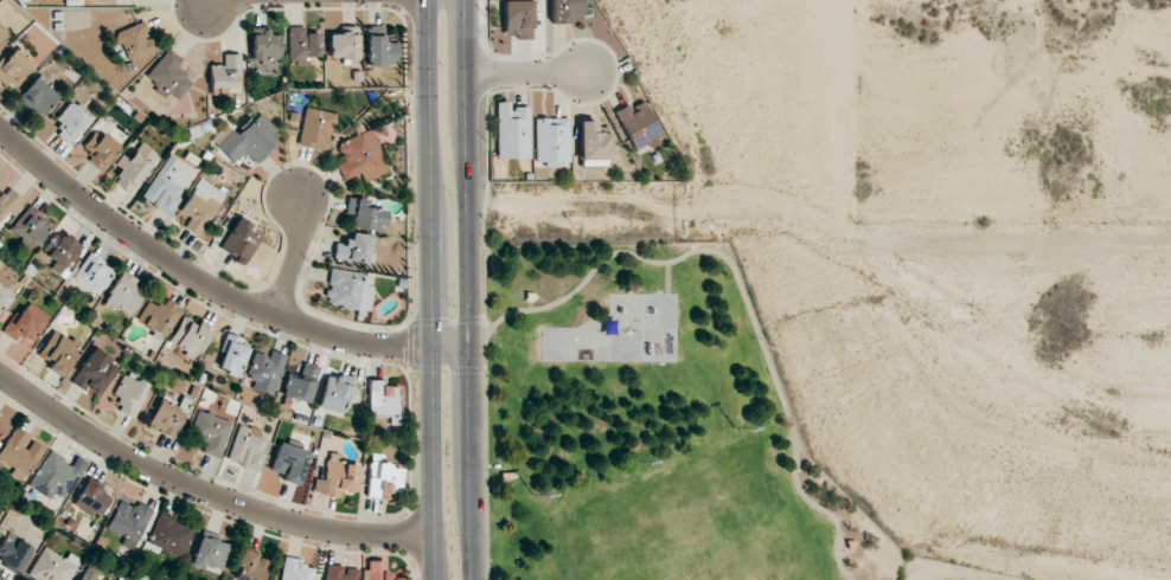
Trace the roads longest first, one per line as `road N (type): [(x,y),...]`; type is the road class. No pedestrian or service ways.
road 1 (secondary): [(426,0),(437,579)]
road 2 (secondary): [(475,579),(468,0)]
road 3 (residential): [(0,129),(151,250),(233,299),(359,344),(472,347)]
road 4 (residential): [(0,374),(151,470),(243,507),(333,531),(436,535)]
road 5 (residential): [(275,316),(300,249),(303,195)]

